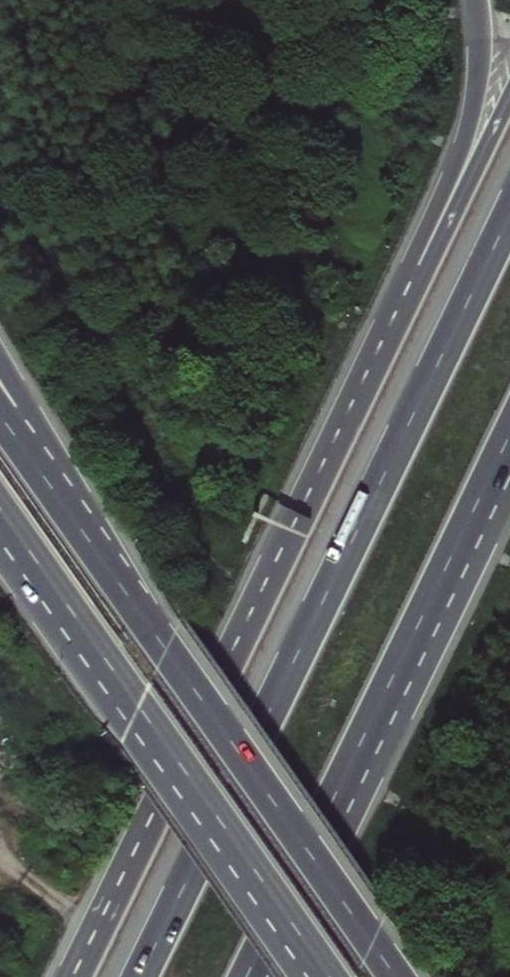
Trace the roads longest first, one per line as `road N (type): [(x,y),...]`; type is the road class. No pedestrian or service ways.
road 1 (motorway): [(509,211),(140,976)]
road 2 (motorway): [(476,0),(478,74),(457,150),(279,571)]
road 3 (motorway): [(246,976),(509,432)]
road 4 (motorway): [(509,98),(279,571)]
road 5 (motorway): [(279,571),(81,976)]
road 6 (trunk): [(393,976),(166,653)]
road 7 (motorway): [(166,653),(0,355)]
road 8 (trunk): [(139,709),(328,976)]
road 9 (trunk): [(166,653),(0,419)]
road 10 (trunk): [(0,511),(139,709)]
road 11 (motorway): [(0,553),(139,709)]

